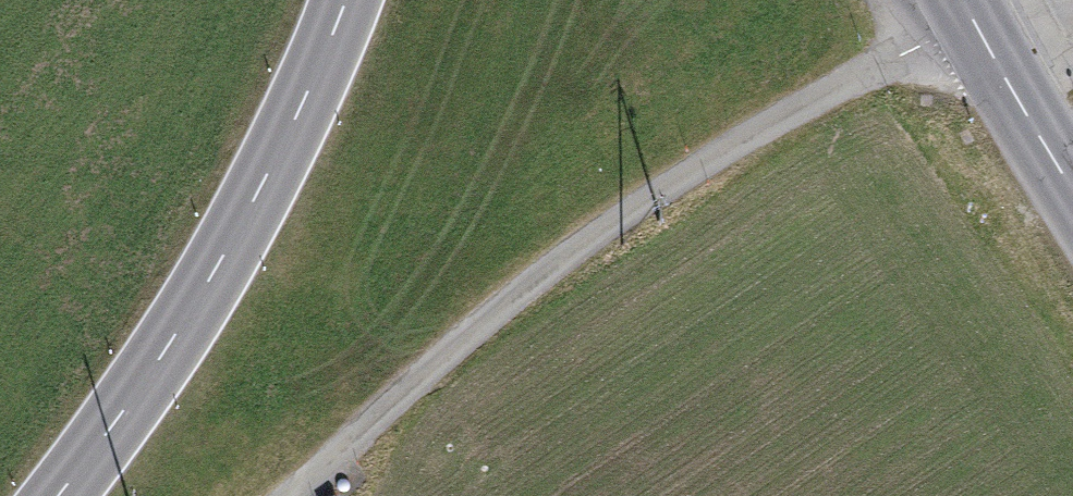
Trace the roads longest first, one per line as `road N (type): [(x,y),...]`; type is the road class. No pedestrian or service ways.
road 1 (track): [(975,21),(779,116),(565,255),(291,495)]
road 2 (secondary): [(55,495),(214,274),(290,133),(346,0)]
road 3 (tertiary): [(1072,186),(964,0)]

